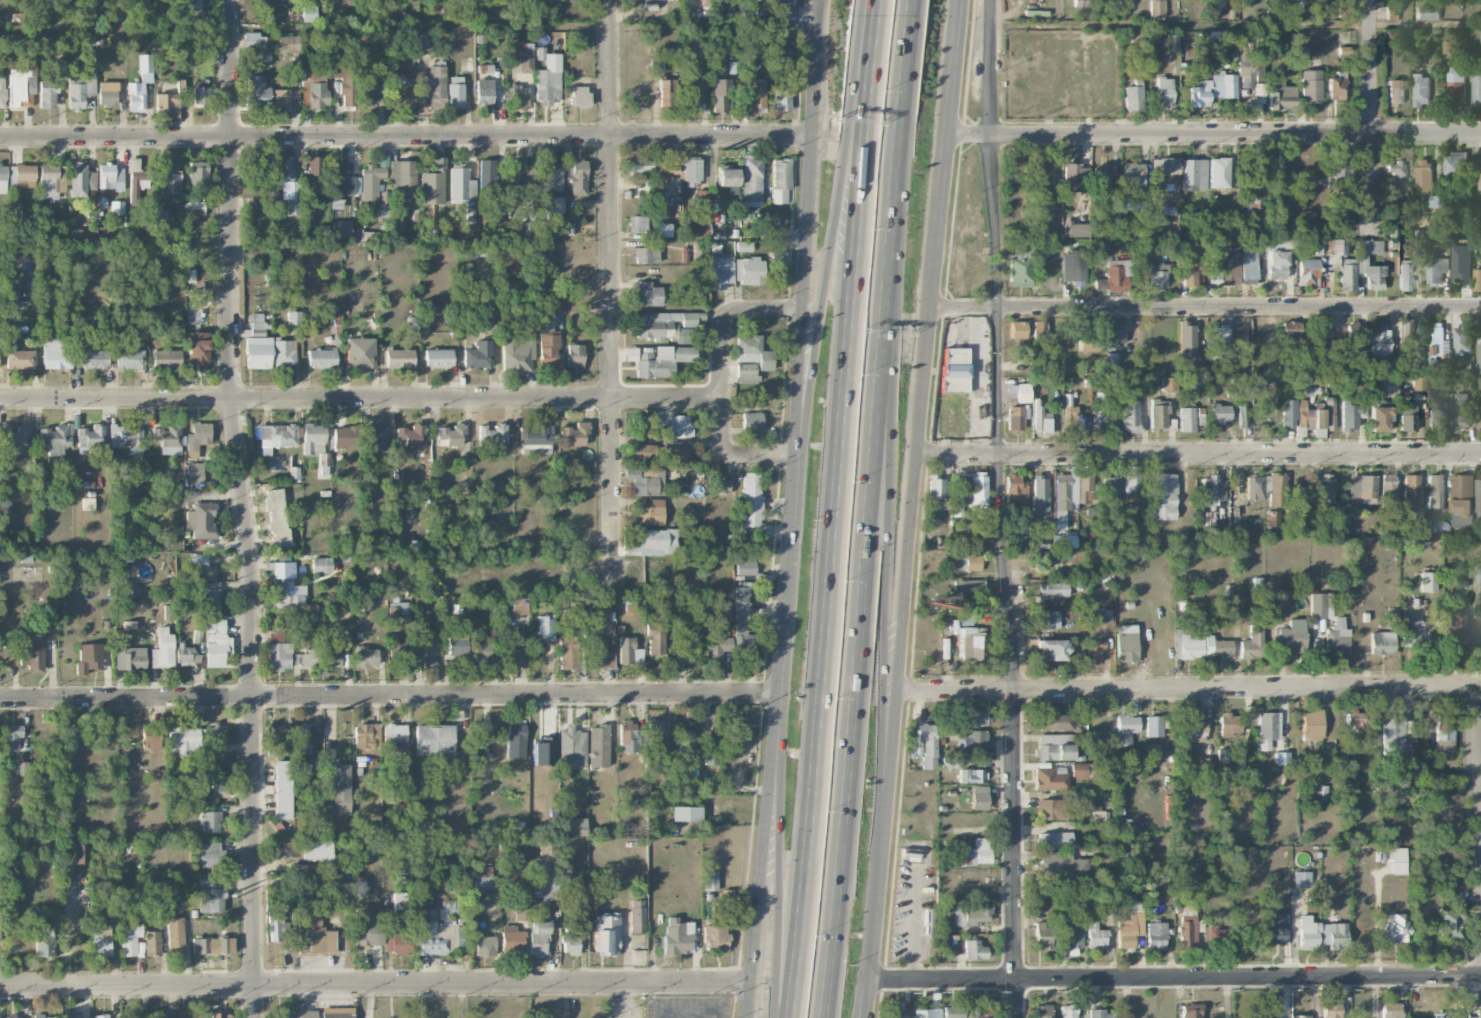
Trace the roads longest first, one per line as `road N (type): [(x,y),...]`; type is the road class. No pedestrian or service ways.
road 1 (secondary): [(865,1017),(963,0)]
road 2 (secondary): [(821,0),(787,587),(746,1017)]
road 3 (residential): [(232,0),(233,415),(252,572),(256,1017)]
road 4 (residential): [(993,0),(1017,1017)]
road 5 (motorway): [(864,113),(787,1017)]
road 6 (motorway): [(821,1017),(897,124)]
road 7 (residential): [(814,137),(0,139)]
road 8 (residential): [(751,981),(0,987)]
road 9 (residential): [(612,399),(0,401)]
road 10 (residential): [(1480,978),(869,981)]
road 11 (residential): [(1477,693),(896,692)]
road 12 (residential): [(1480,454),(915,455)]
road 13 (residential): [(611,0),(613,557)]
road 14 (residential): [(1480,308),(930,310)]
road 15 (residential): [(1480,134),(948,135)]
road 16 (residential): [(253,698),(777,690)]
road 17 (motorway): [(889,732),(887,254)]
road 18 (motorway): [(847,138),(797,412)]
road 19 (motorway): [(772,746),(773,1017)]
road 20 (residential): [(253,698),(0,699)]
road 21 (residential): [(1371,0),(1372,242)]
road 22 (residential): [(803,309),(726,316),(721,398)]
road 23 (motorway): [(858,0),(847,138)]
road 24 (motorway): [(854,1017),(876,891)]
road 25 (motorway): [(897,124),(907,0)]

